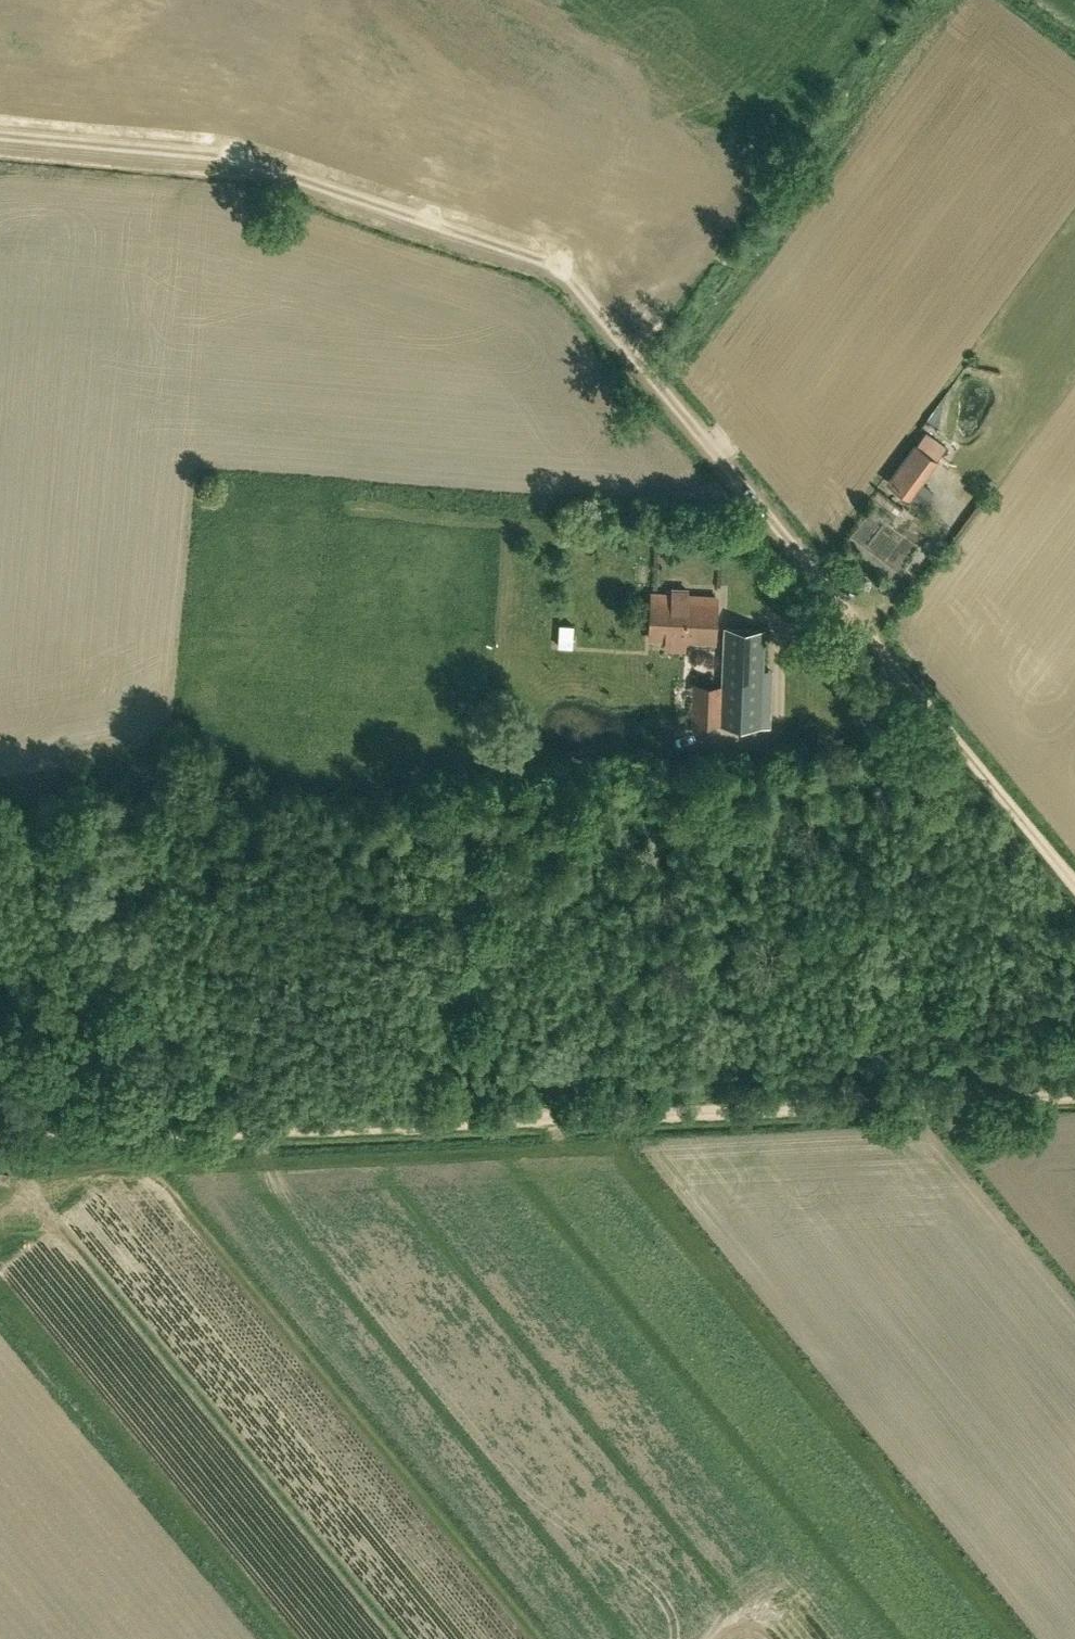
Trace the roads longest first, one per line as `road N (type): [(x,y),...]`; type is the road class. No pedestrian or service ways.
road 1 (track): [(1074,1100),(0,1144)]
road 2 (track): [(1074,891),(568,280)]

